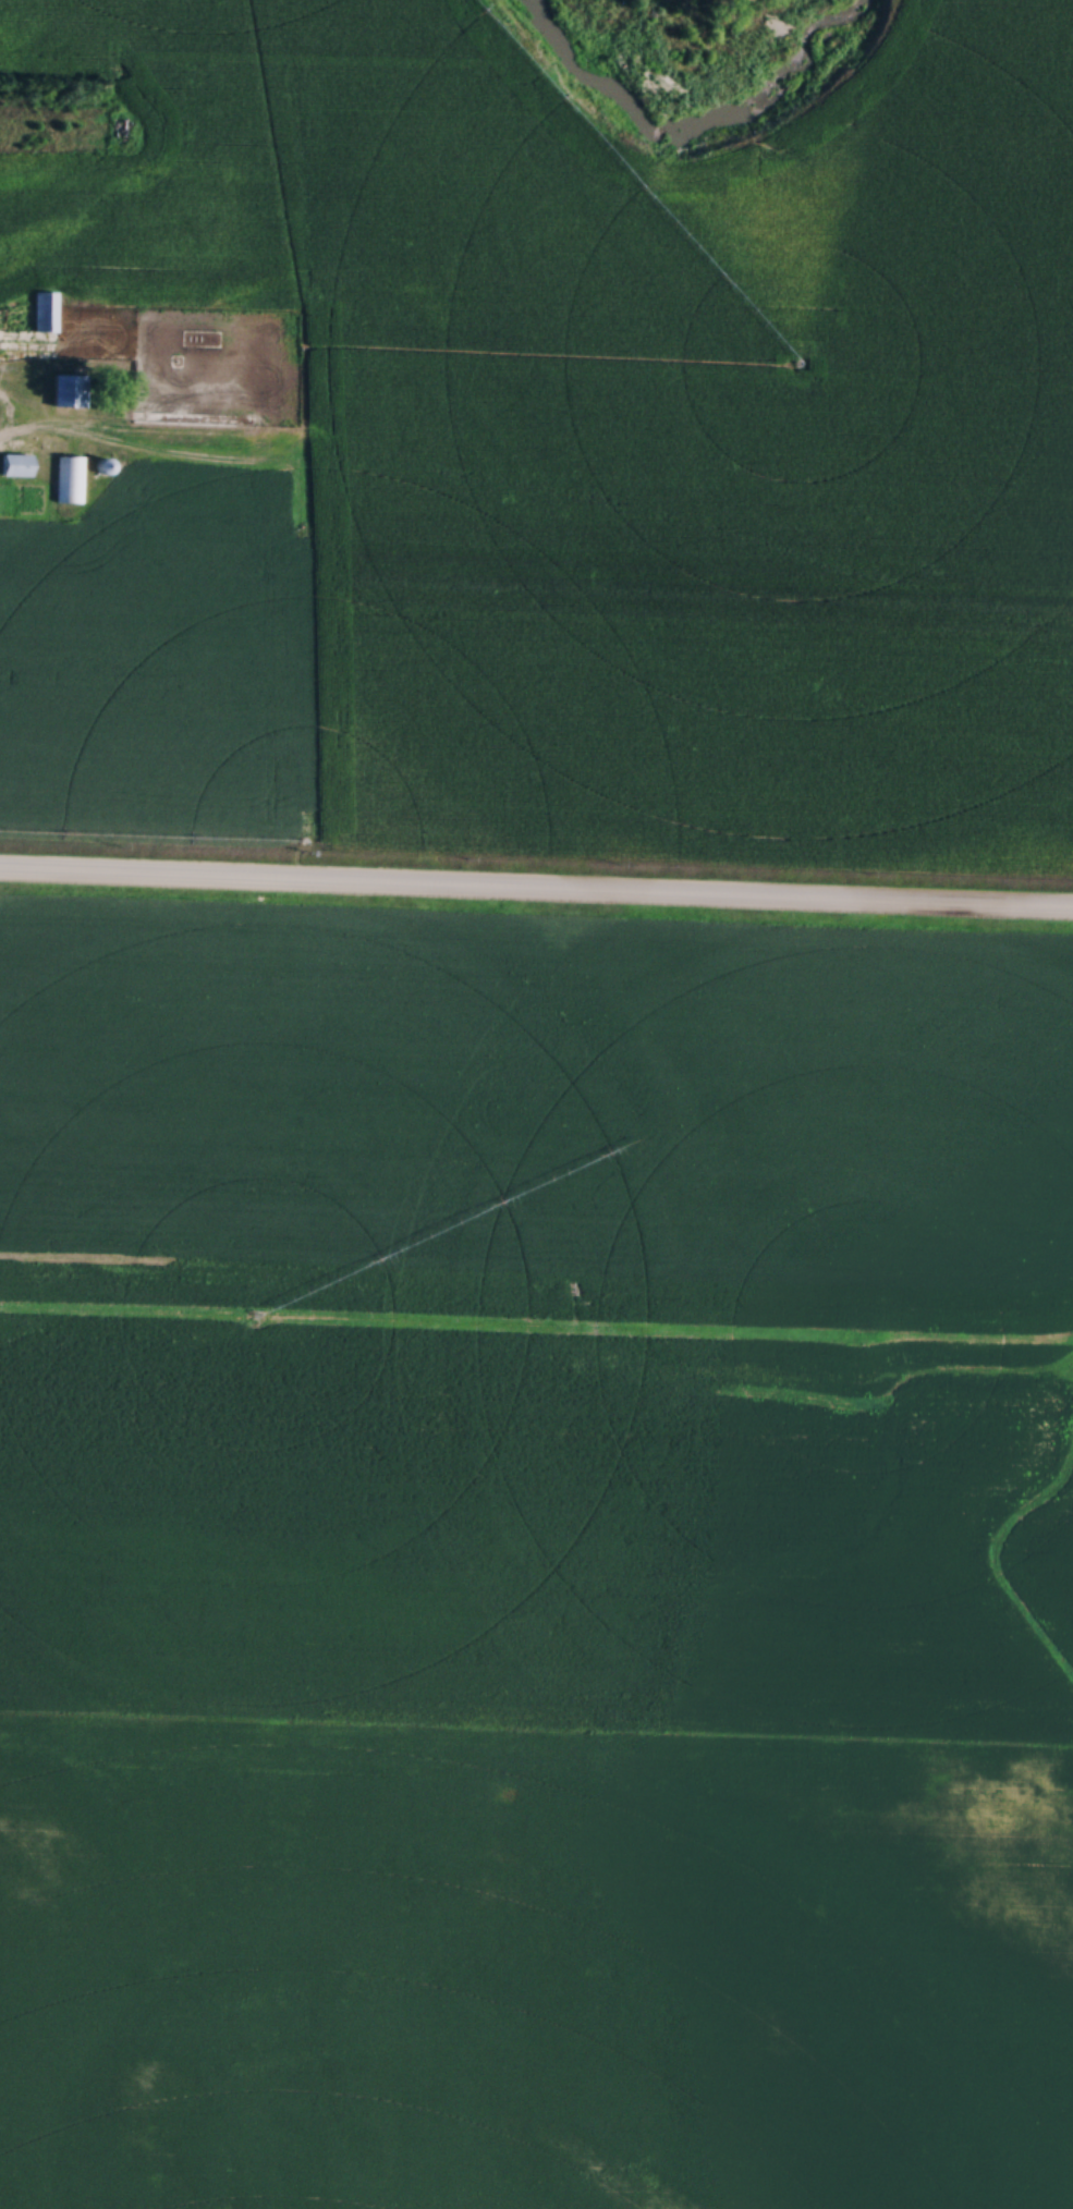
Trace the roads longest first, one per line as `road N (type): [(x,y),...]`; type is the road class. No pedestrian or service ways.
road 1 (tertiary): [(1072,912),(0,876)]

